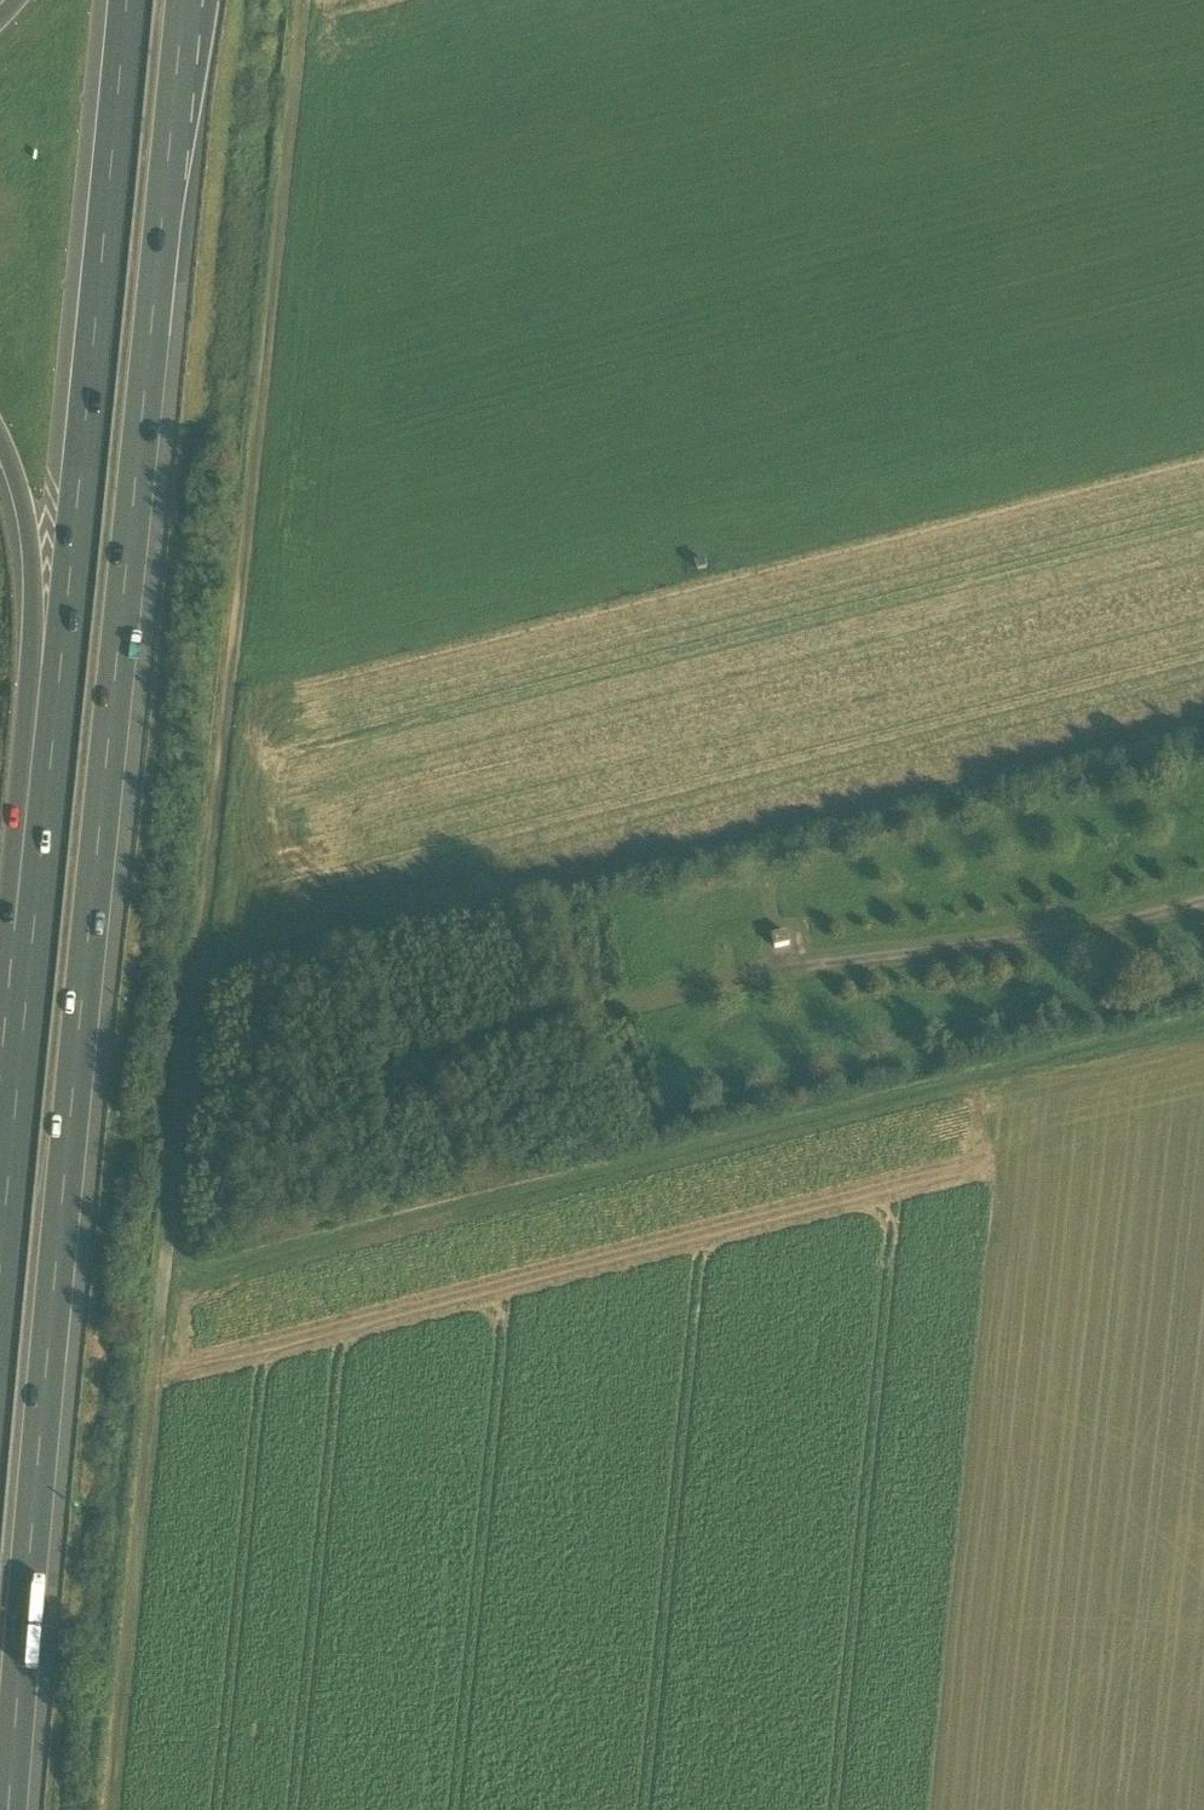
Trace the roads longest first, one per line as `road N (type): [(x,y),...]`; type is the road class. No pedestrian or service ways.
road 1 (track): [(111,1809),(304,0)]
road 2 (motorway): [(4,1809),(183,0)]
road 3 (track): [(1203,1027),(163,1288)]
road 4 (motorway): [(128,0),(43,854)]
road 5 (track): [(1203,903),(1091,932),(777,963),(644,1000)]
road 6 (motorway): [(43,854),(0,1296)]
road 7 (motorway): [(0,447),(27,520),(32,563),(27,673),(43,854)]

